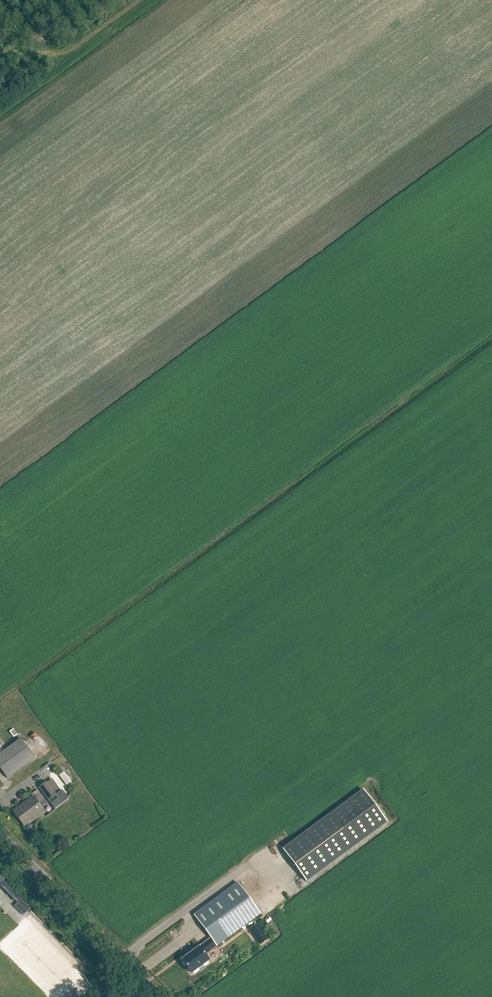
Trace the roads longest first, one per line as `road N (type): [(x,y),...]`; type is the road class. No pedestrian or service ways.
road 1 (unclassified): [(149,985),(0,833)]

